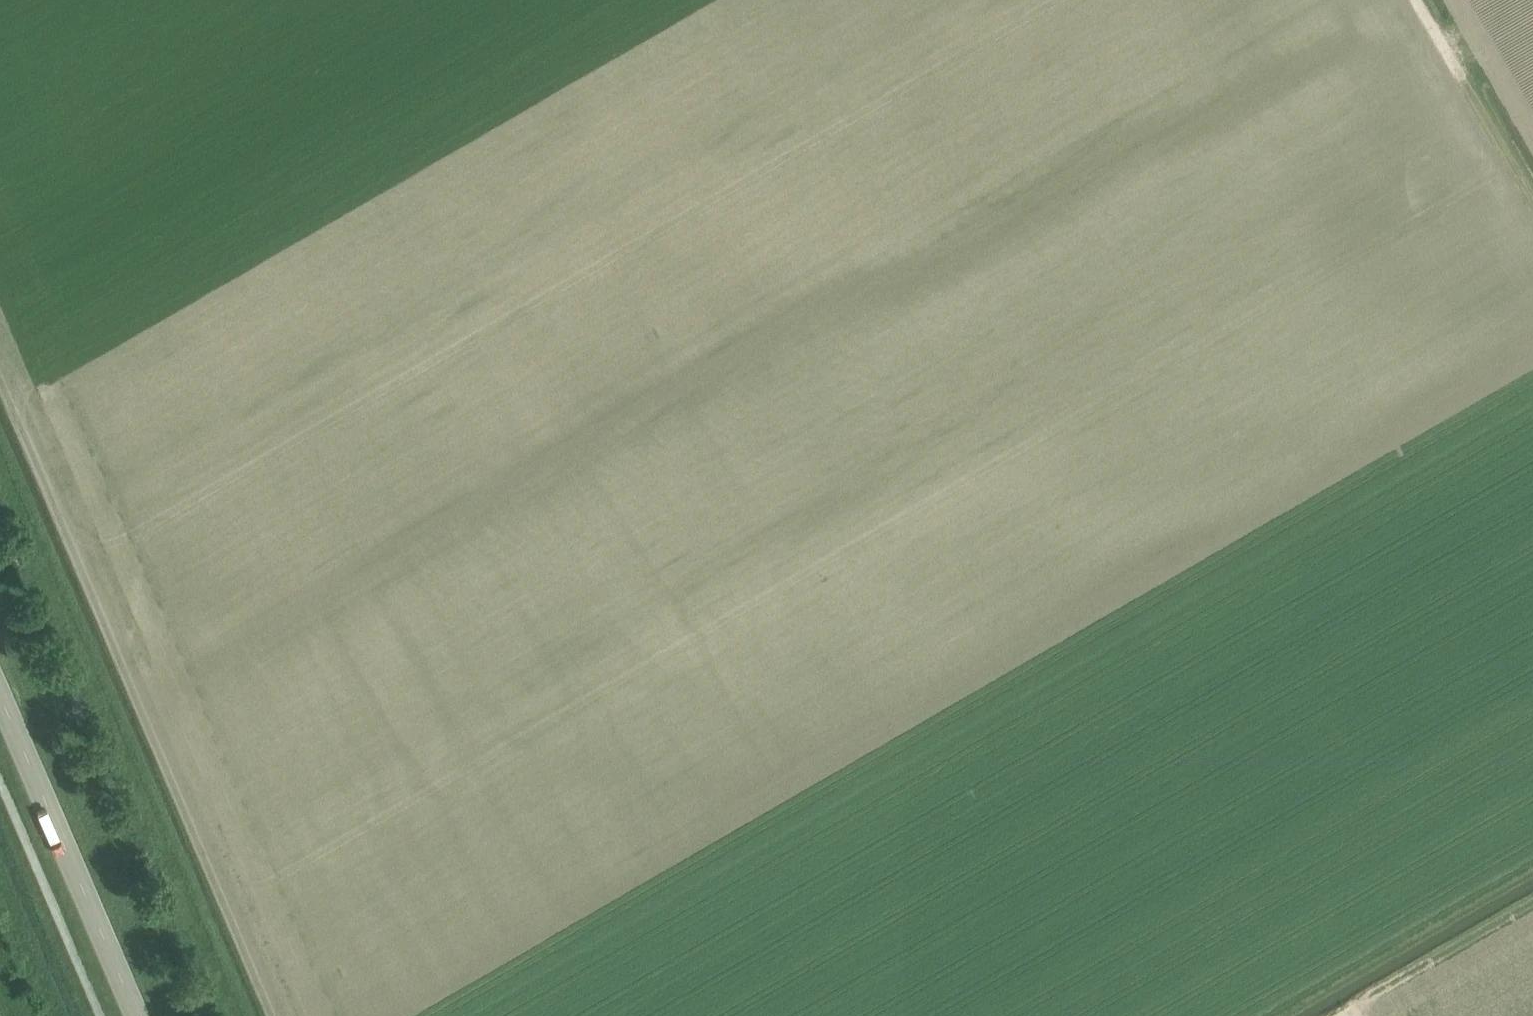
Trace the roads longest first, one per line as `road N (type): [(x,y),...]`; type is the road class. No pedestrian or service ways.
road 1 (tertiary): [(0,703),(133,1015)]

